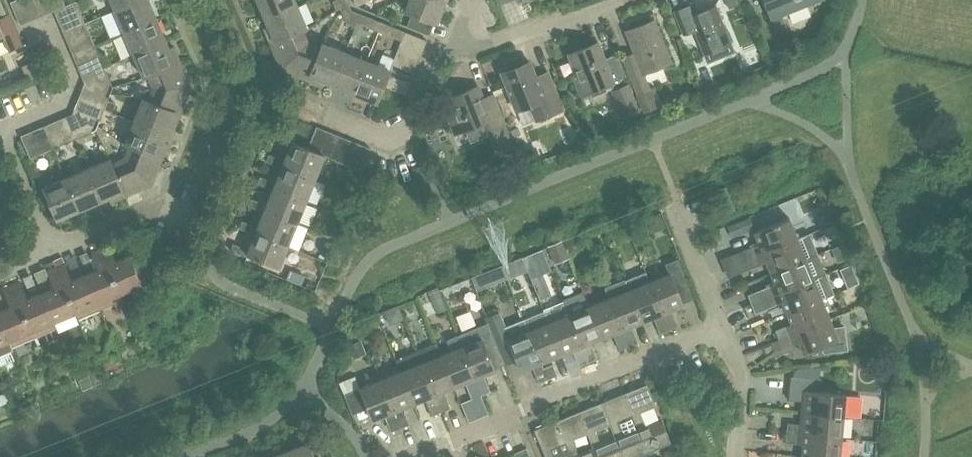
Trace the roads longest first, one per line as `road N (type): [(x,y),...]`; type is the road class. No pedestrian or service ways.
road 1 (residential): [(433,456),(448,439),(721,324)]
road 2 (residential): [(330,117),(383,139),(409,126),(432,67),(455,42)]
road 3 (residential): [(3,133),(59,108),(70,73),(48,20),(26,30)]
road 4 (residential): [(217,227),(159,205),(53,250)]
road 5 (residential): [(455,42),(483,48),(622,0)]
road 6 (residential): [(721,324),(742,374),(735,456)]
road 7 (residential): [(53,250),(3,133)]

